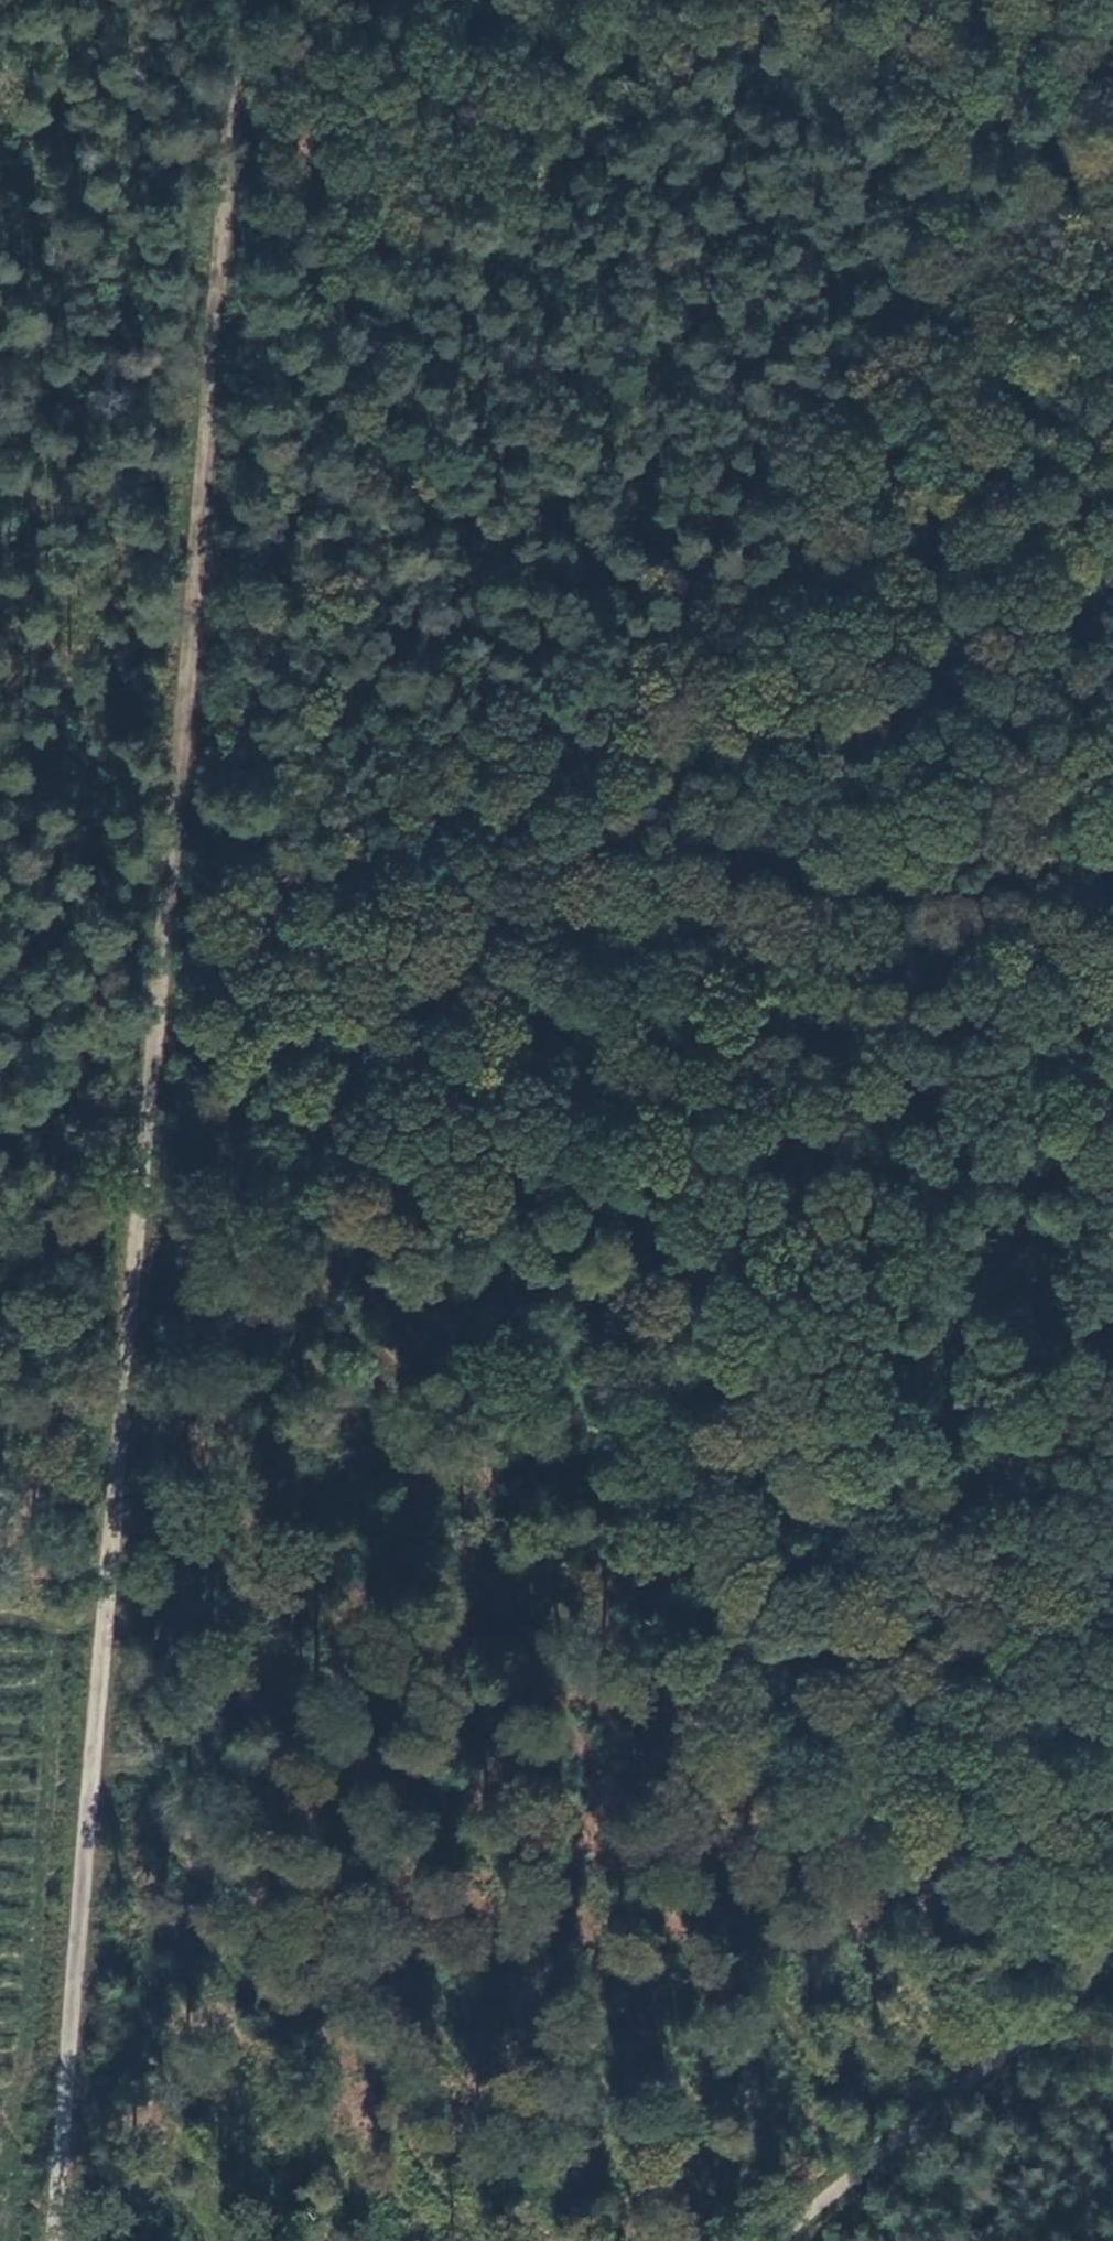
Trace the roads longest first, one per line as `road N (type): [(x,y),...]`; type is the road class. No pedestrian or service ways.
road 1 (track): [(54,2240),(249,0)]
road 2 (track): [(1112,1967),(784,2240)]

